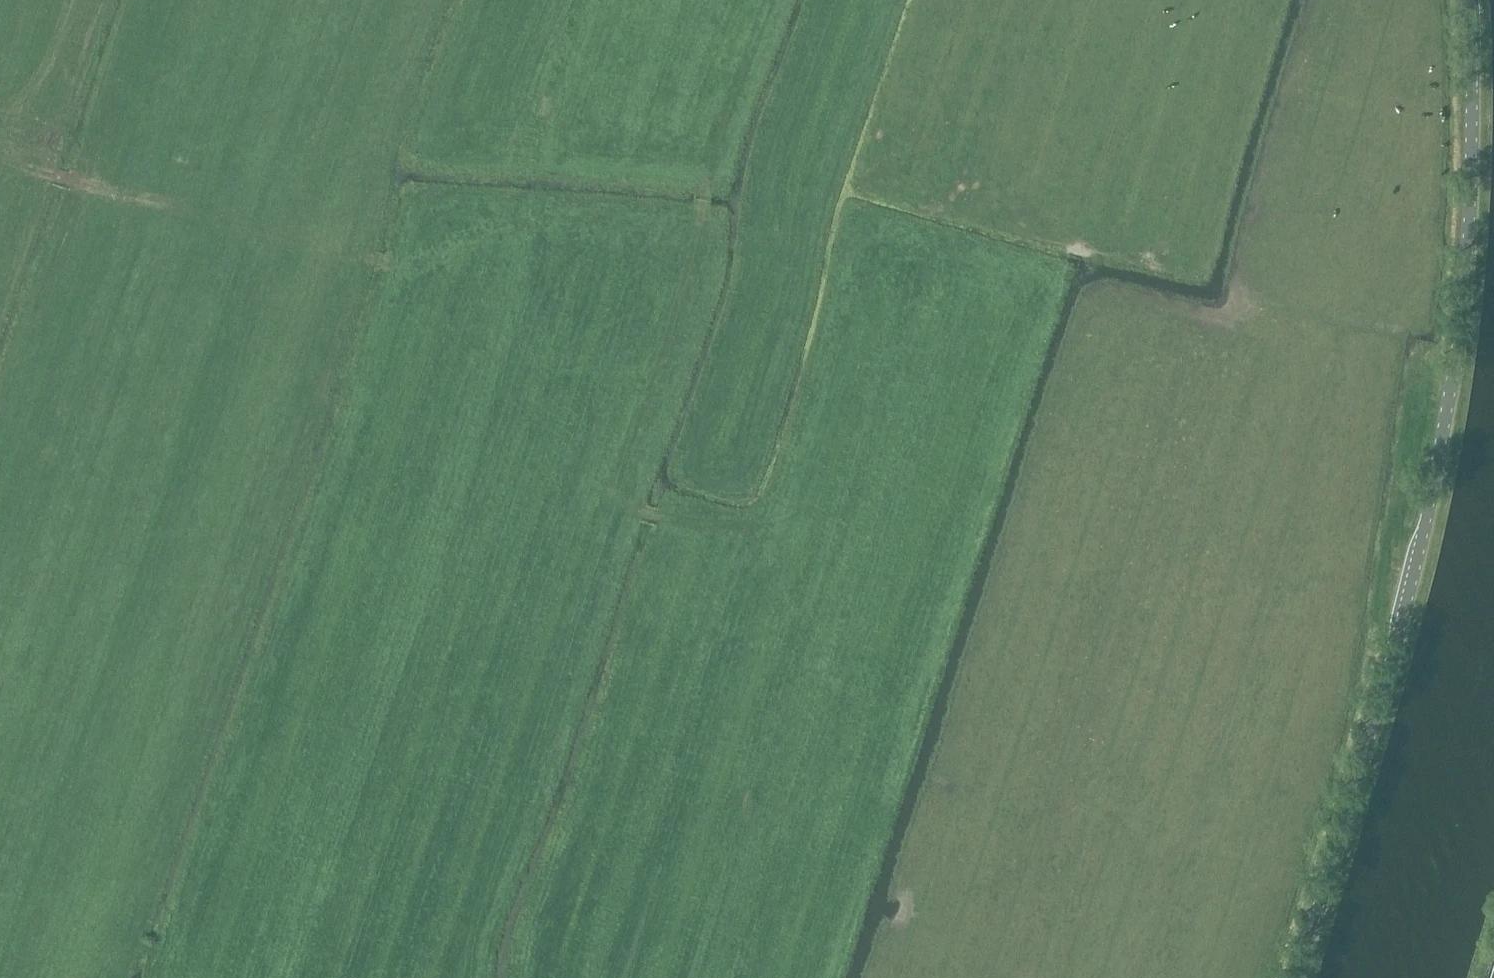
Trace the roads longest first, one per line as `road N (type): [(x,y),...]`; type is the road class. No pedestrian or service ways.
road 1 (unclassified): [(1302,977),(1369,756),(1436,476),(1471,242),(1473,0)]

